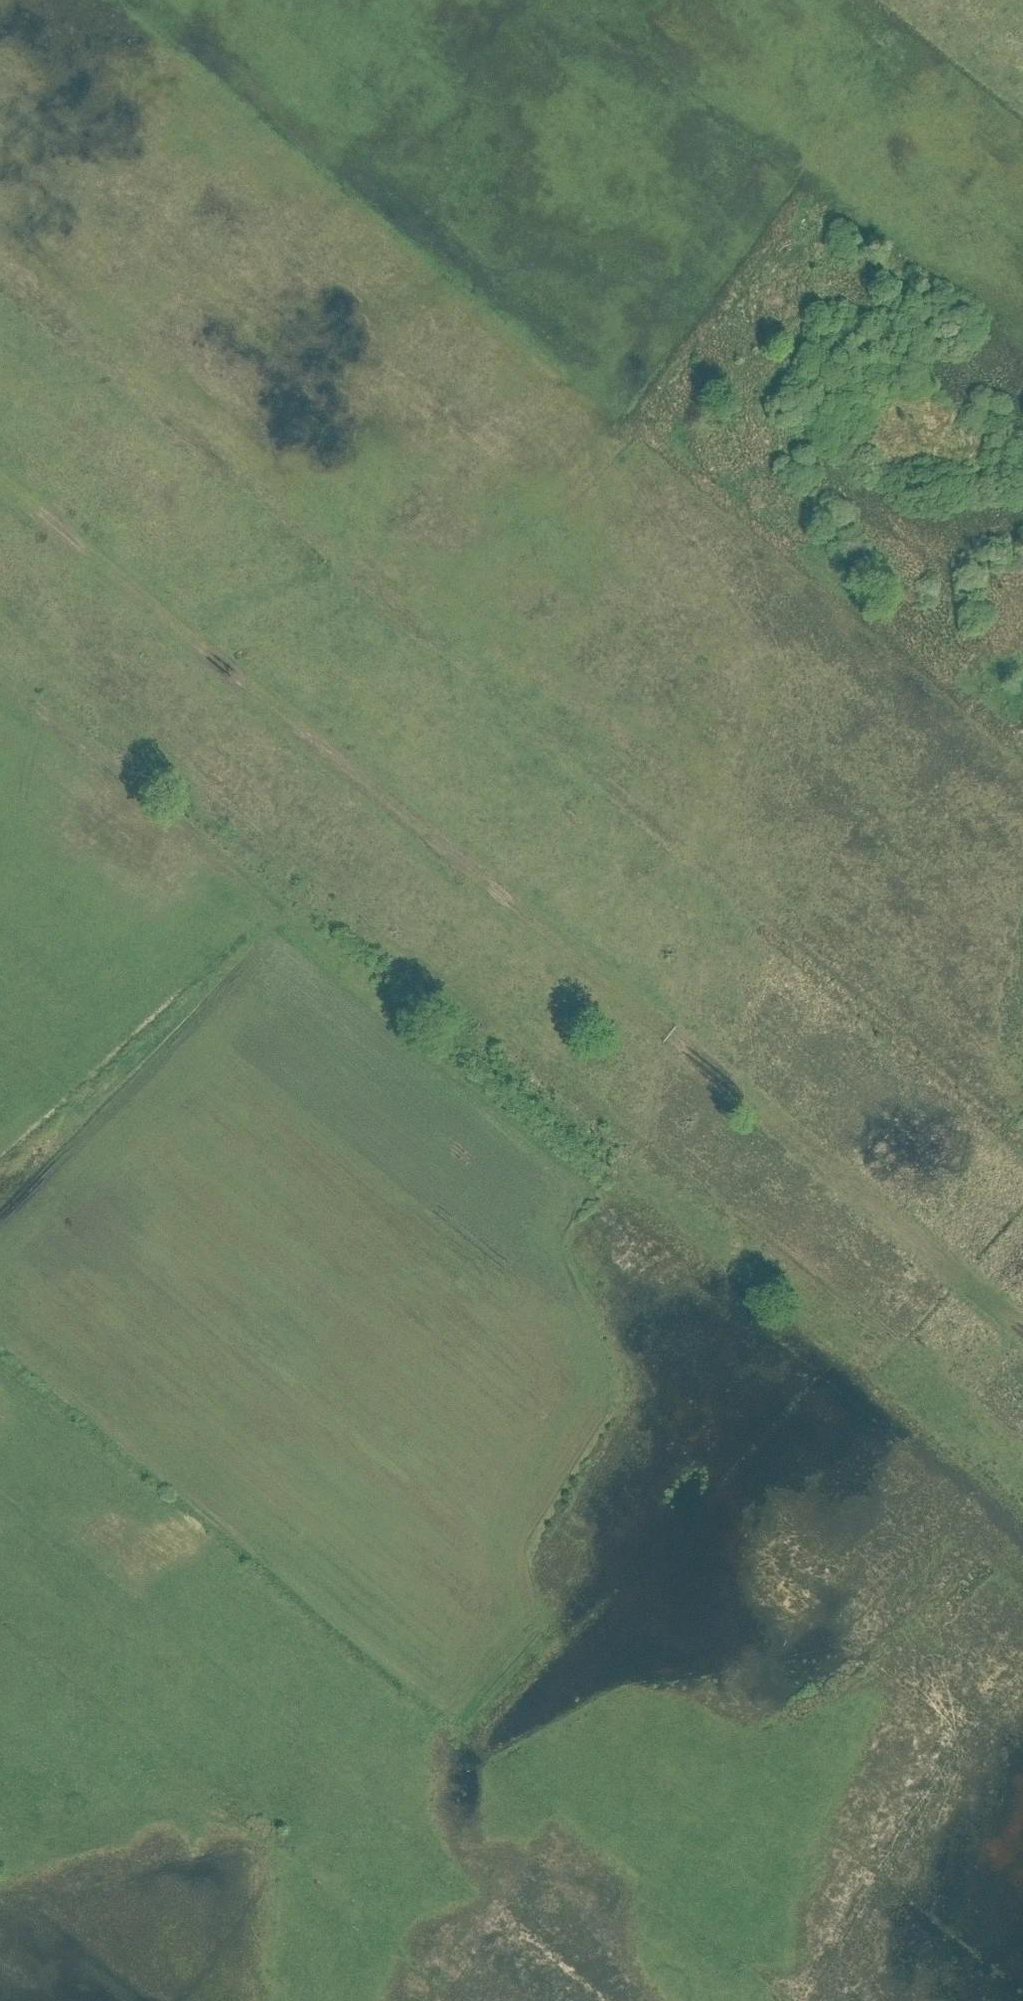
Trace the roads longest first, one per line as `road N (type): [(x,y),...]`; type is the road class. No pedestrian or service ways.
road 1 (track): [(0,471),(369,794),(1022,1325)]

